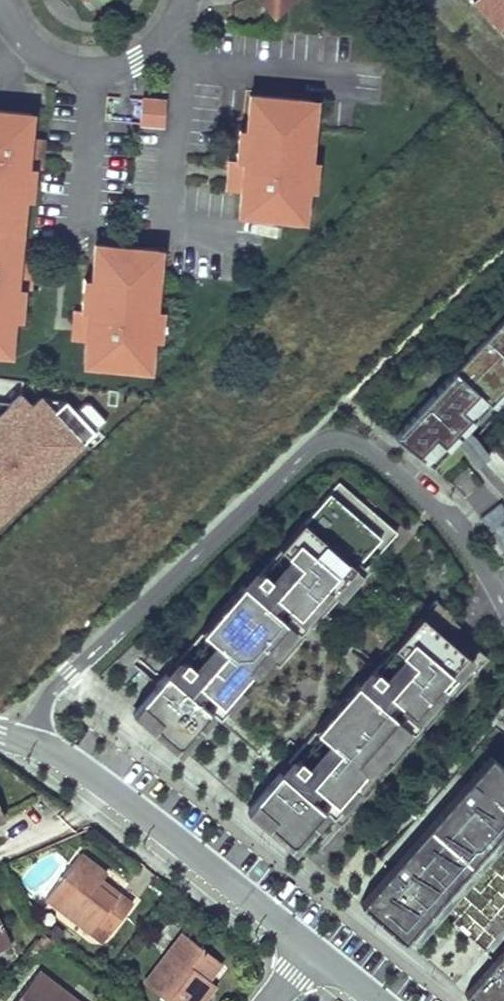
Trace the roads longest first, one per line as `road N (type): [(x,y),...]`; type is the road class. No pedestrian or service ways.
road 1 (residential): [(503,609),(466,542),(418,491),(365,445),(318,442),(70,671),(41,708),(32,742)]
road 2 (residential): [(309,951),(88,769),(32,742)]
road 3 (residential): [(187,58),(175,230),(231,239)]
road 4 (residential): [(94,67),(78,238)]
road 5 (residential): [(187,58),(354,78)]
road 6 (residential): [(3,0),(21,36),(44,55),(94,67)]

